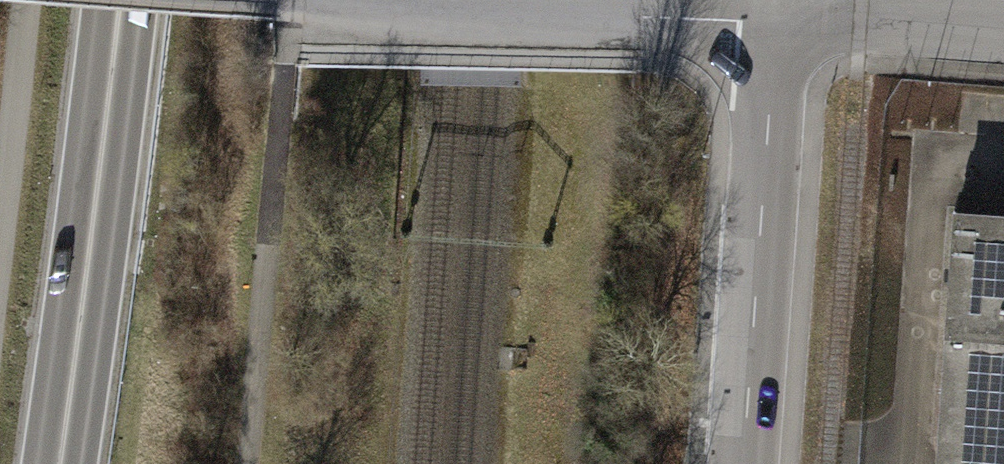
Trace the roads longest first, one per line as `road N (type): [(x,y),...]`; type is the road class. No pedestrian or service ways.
road 1 (trunk): [(60,463),(120,0)]
road 2 (unclassified): [(742,463),(777,22)]
road 3 (residential): [(366,0),(777,22)]
road 4 (unclassified): [(777,22),(1003,37)]

